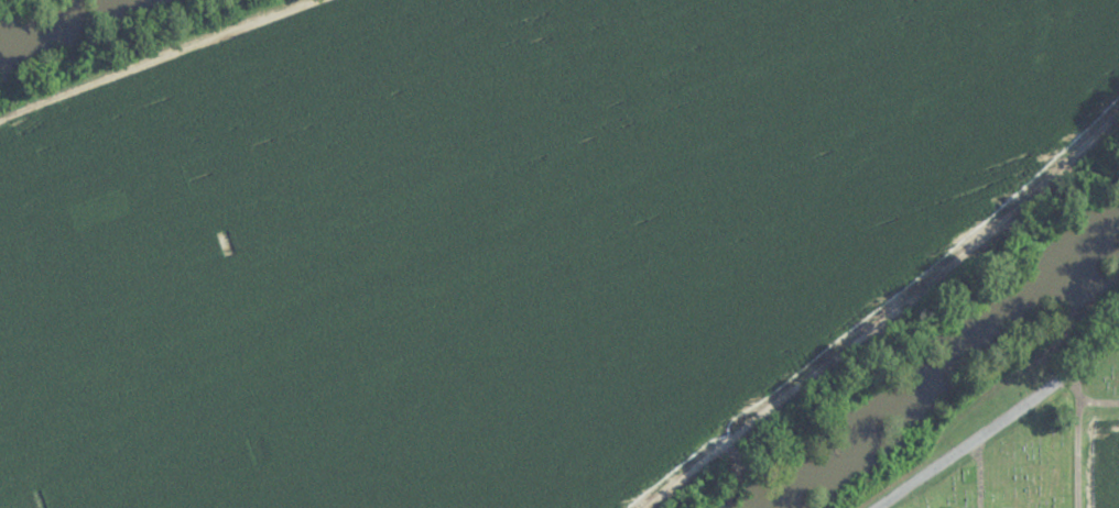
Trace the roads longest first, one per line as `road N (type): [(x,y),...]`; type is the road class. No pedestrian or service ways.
road 1 (residential): [(881,507),(998,427),(1118,318)]

